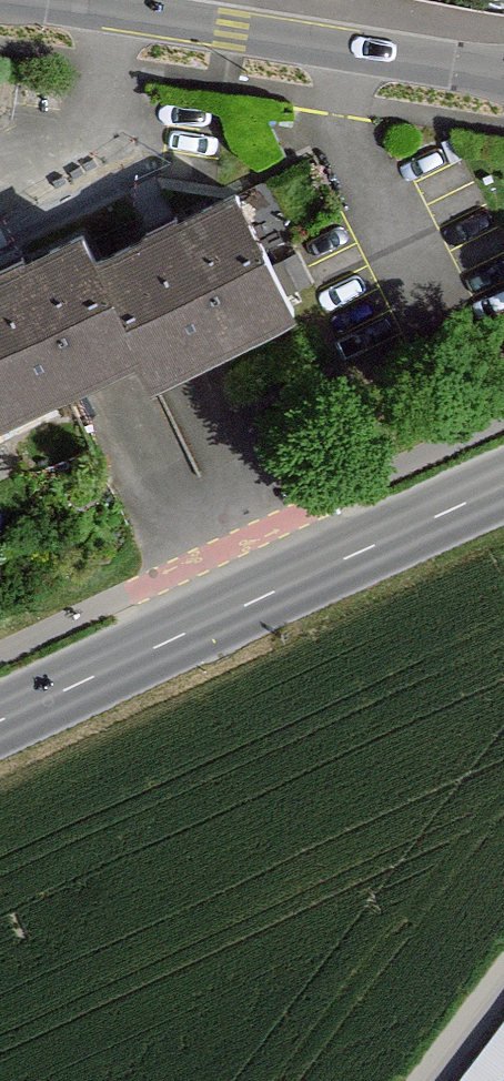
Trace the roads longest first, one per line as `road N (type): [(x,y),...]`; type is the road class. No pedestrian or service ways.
road 1 (secondary): [(503,488),(0,726)]
road 2 (unclassified): [(503,75),(48,0)]
road 3 (track): [(426,1080),(503,979)]

